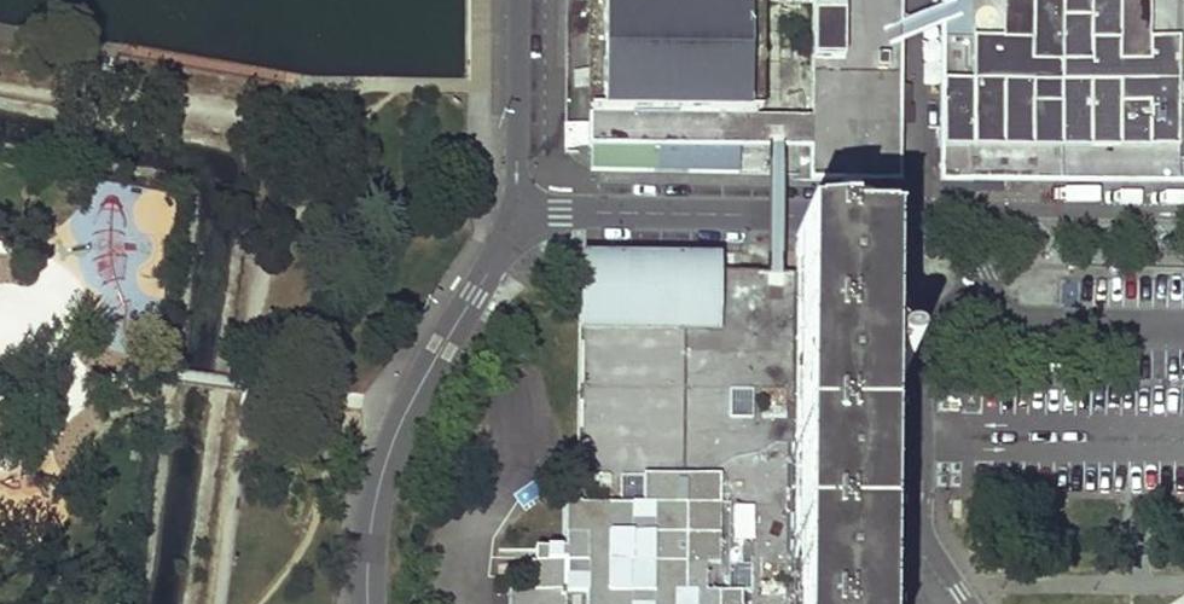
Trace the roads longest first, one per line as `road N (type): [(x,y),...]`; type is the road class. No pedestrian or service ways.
road 1 (residential): [(1183,217),(518,210)]
road 2 (residential): [(366,603),(366,534),(387,454),(518,210)]
road 3 (residential): [(521,0),(518,210)]

